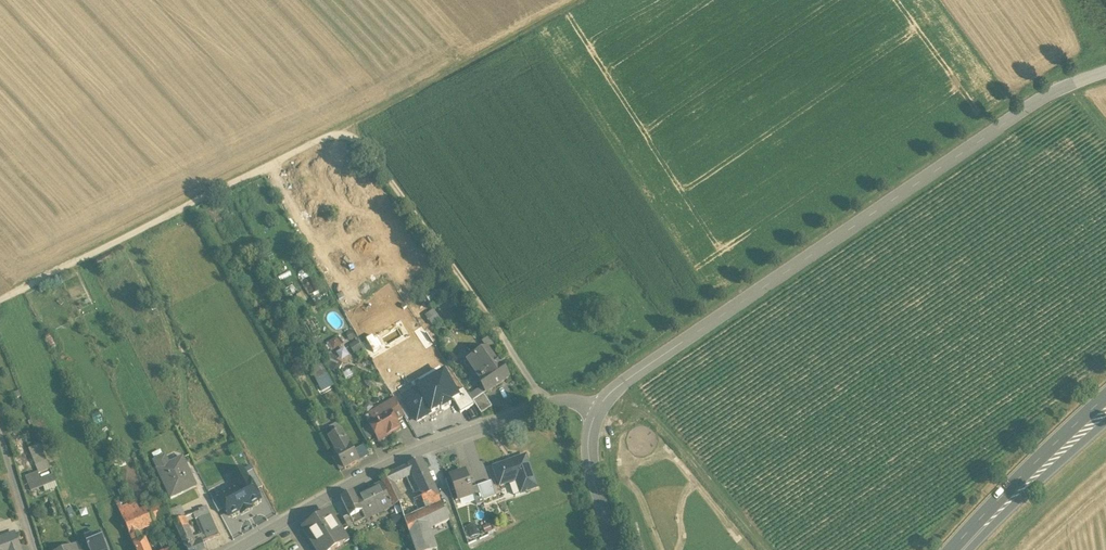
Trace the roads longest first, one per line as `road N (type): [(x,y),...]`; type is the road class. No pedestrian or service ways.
road 1 (track): [(546,404),(369,148),(339,132),(0,300)]
road 2 (unclassified): [(596,412),(626,381),(999,124),(1105,74)]
road 3 (residential): [(235,549),(394,460),(555,401),(596,412)]
road 4 (track): [(339,132),(581,0)]
road 5 (trunk): [(1105,412),(960,549)]
road 6 (unclassified): [(596,412),(590,459),(612,549)]
road 7 (track): [(1105,453),(1005,549)]

